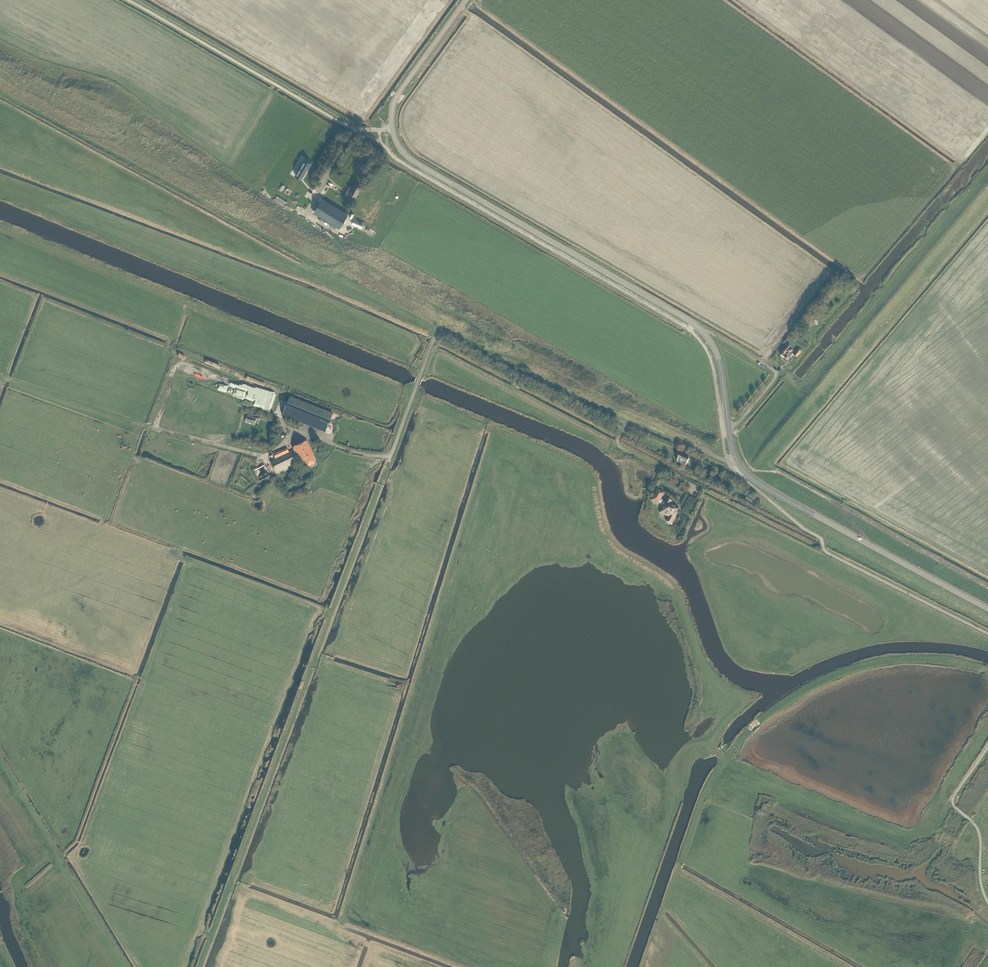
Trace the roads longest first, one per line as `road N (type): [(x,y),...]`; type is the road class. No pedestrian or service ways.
road 1 (tertiary): [(735,458),(717,354),(693,324),(399,146),(392,122),(397,96),(465,0)]
road 2 (unclassified): [(391,457),(431,345),(447,335),(603,413),(722,460),(735,458)]
road 3 (tertiary): [(987,608),(773,492),(735,458)]
road 4 (track): [(295,439),(261,455),(147,426)]

